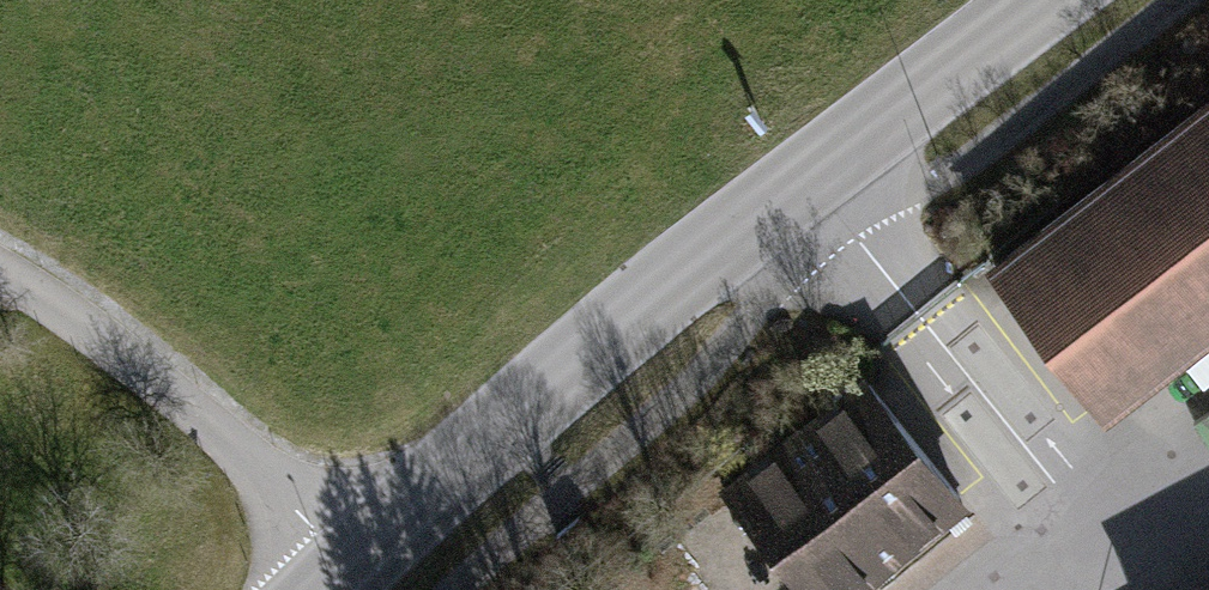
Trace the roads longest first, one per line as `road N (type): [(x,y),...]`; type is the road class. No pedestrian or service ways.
road 1 (tertiary): [(348,567),(512,419),(876,119)]
road 2 (unclassified): [(348,567),(203,413),(132,353),(0,263)]
road 3 (tertiary): [(1033,0),(876,119)]

